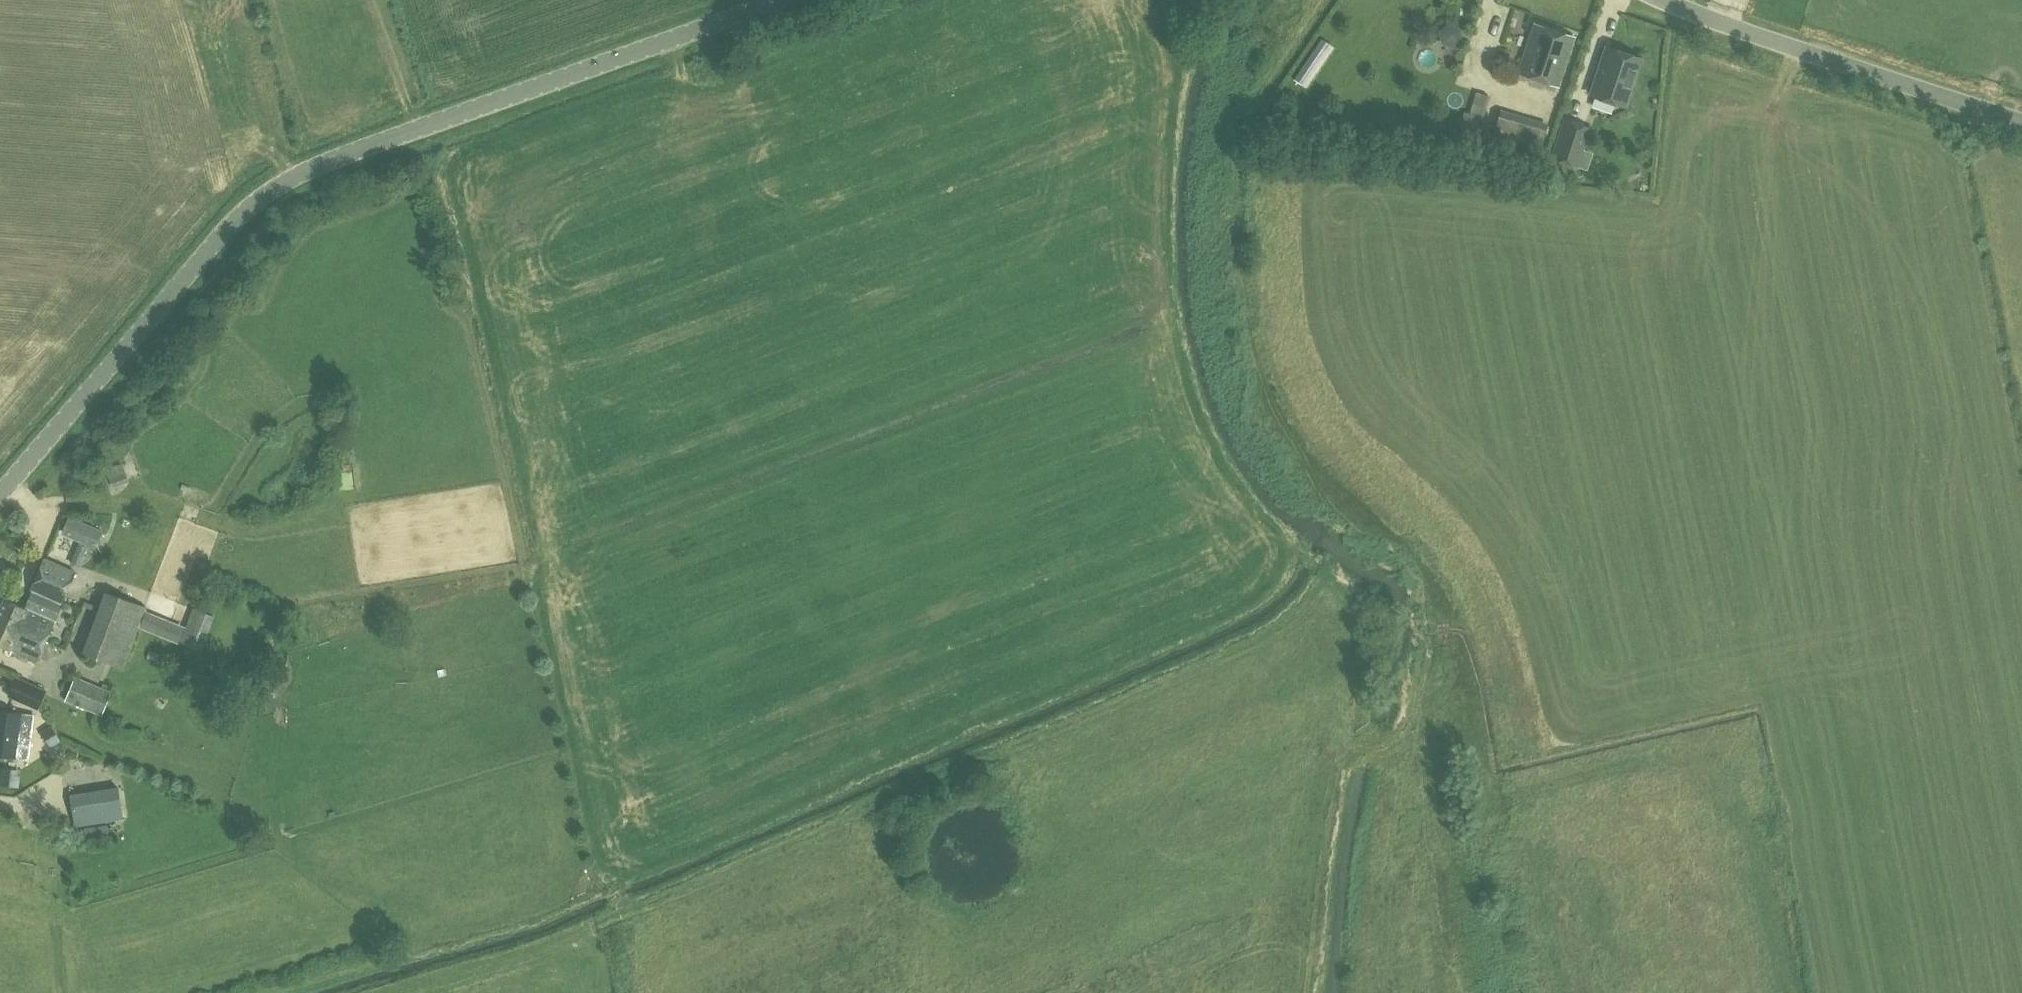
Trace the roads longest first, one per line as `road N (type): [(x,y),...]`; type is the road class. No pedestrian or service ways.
road 1 (track): [(1295,992),(1331,782),(1342,753),(1404,738),(1436,615),(1410,558),(1318,474),(1269,399),(1249,321),(1235,131),(1322,0)]
road 2 (unclassified): [(0,494),(212,246),(275,187),(329,161),(778,0)]
road 3 (unclassified): [(1666,0),(2021,121)]

